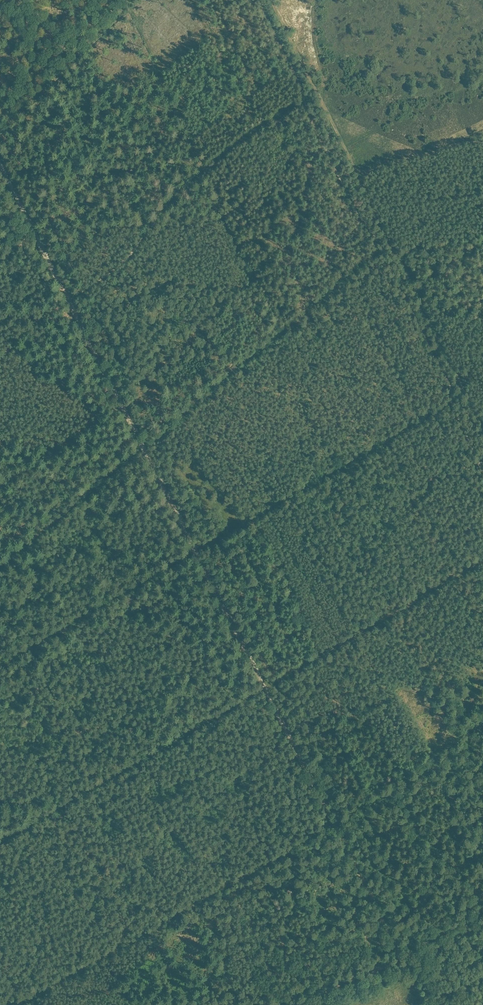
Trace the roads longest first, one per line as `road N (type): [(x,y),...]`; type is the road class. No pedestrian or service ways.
road 1 (track): [(408,964),(0,159)]
road 2 (track): [(0,839),(482,560)]
road 3 (track): [(24,1004),(482,734)]
road 4 (track): [(482,431),(273,0)]
road 5 (track): [(295,1004),(404,957),(482,911)]
road 6 (track): [(0,127),(129,0)]
road 7 (track): [(358,173),(482,141)]

